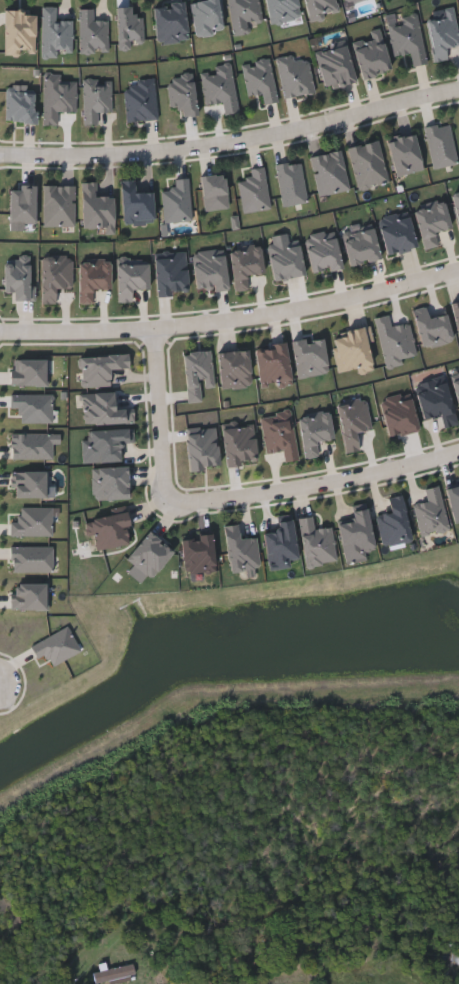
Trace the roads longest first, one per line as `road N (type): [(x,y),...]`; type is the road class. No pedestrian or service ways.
road 1 (residential): [(458,88),(267,135),(153,150),(0,155)]
road 2 (residential): [(0,330),(128,328),(309,307),(458,268)]
road 3 (residential): [(458,447),(271,492),(177,500)]
road 4 (residential): [(177,500),(163,470),(152,325)]

